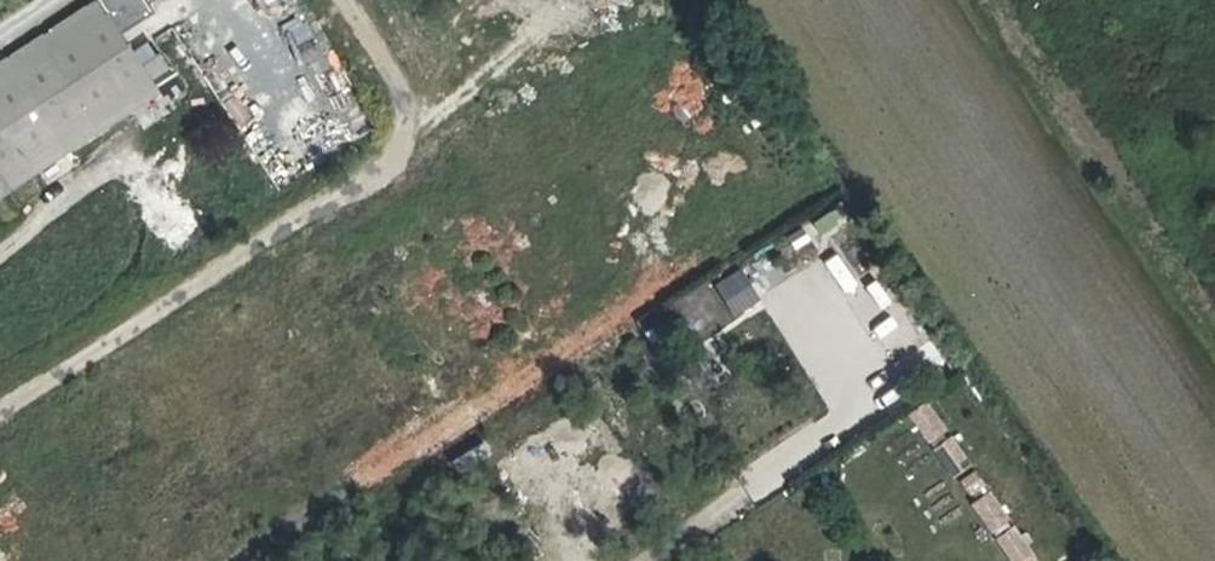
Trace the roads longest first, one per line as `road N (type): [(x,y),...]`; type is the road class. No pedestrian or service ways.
road 1 (track): [(0,416),(402,160),(408,120),(402,82),(349,0)]

